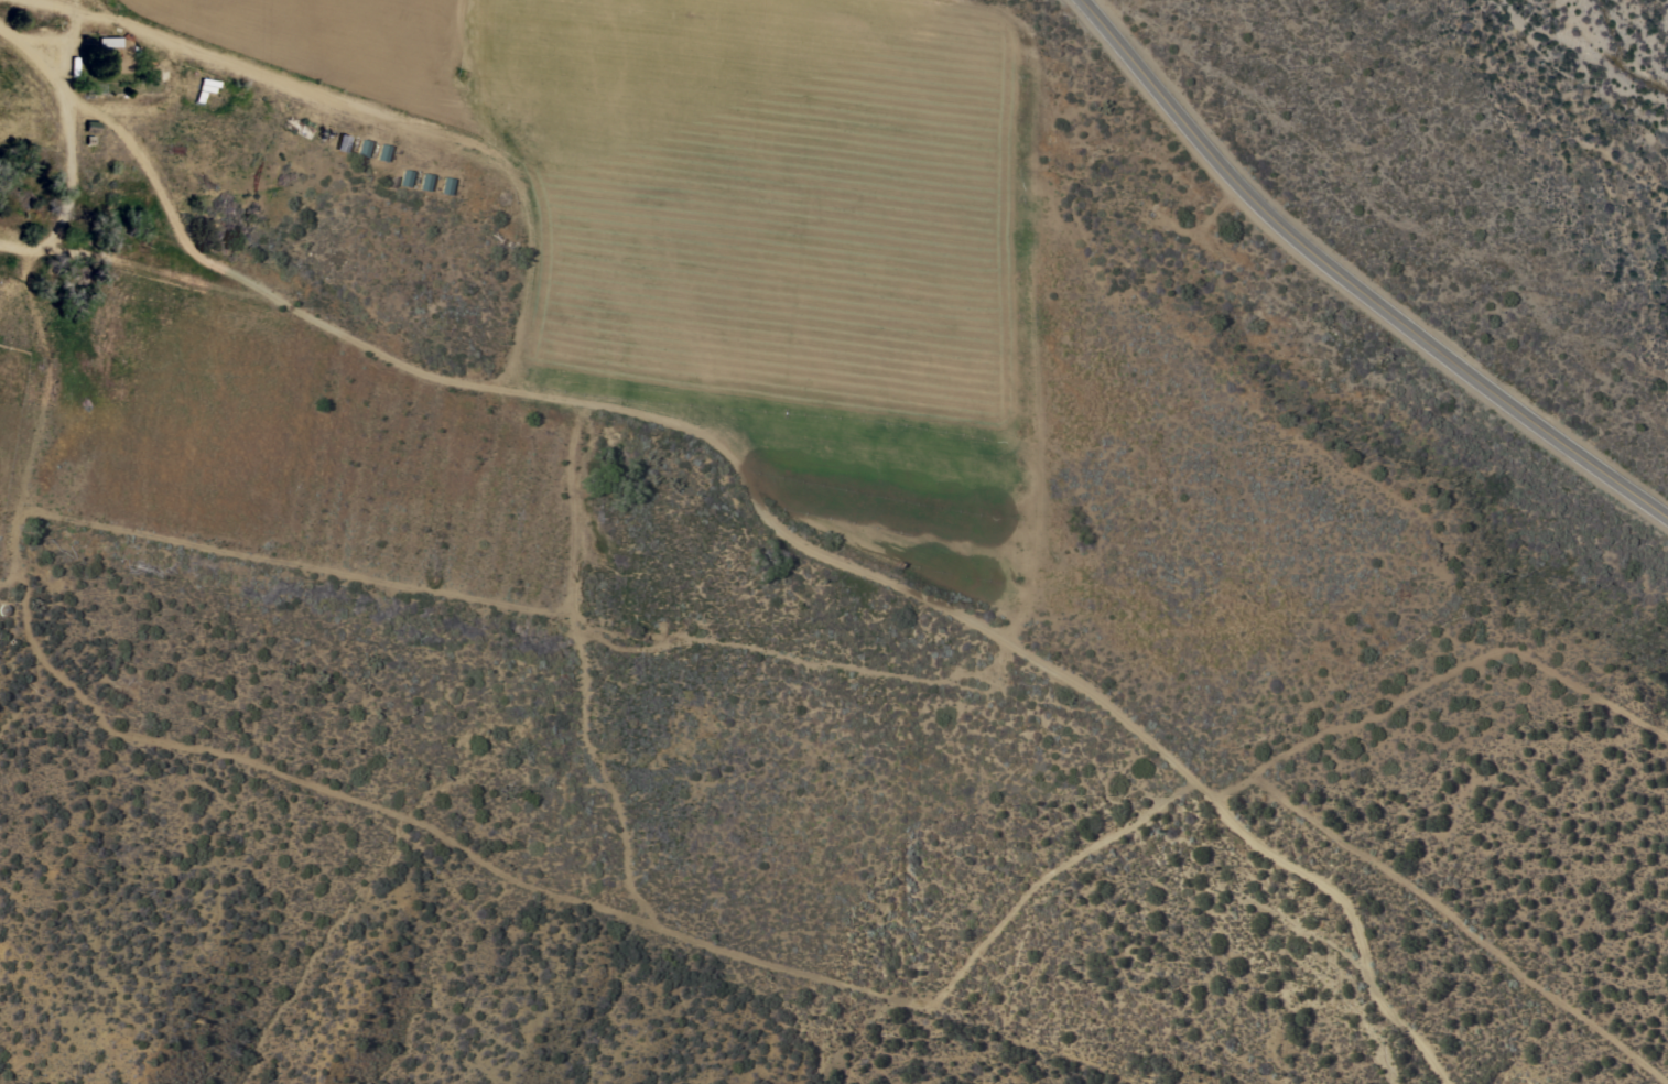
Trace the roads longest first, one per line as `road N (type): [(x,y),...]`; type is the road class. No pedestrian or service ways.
road 1 (secondary): [(1667,523),(1277,228),(1078,0)]

